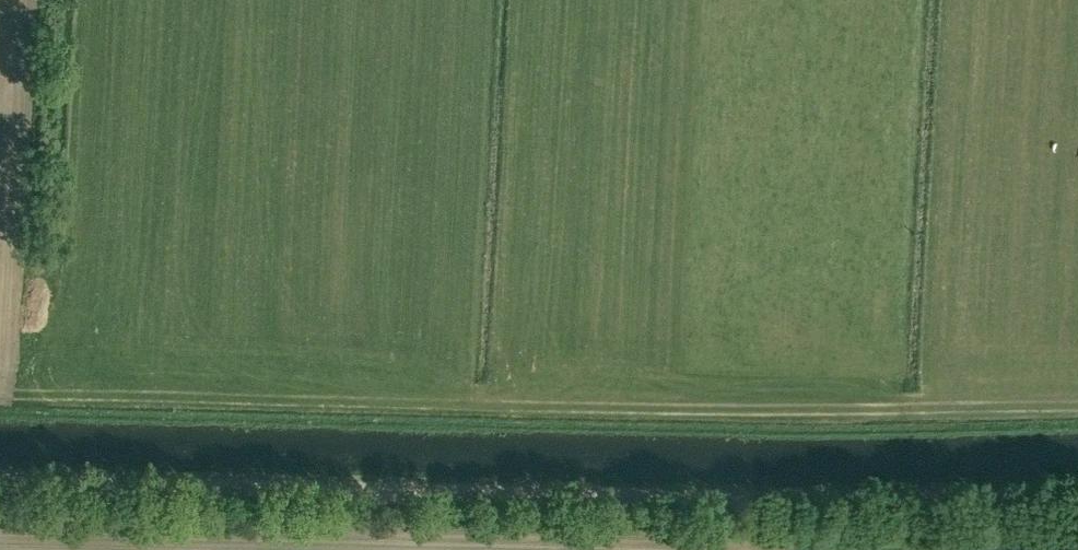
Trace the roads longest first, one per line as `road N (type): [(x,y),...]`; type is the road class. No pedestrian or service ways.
road 1 (track): [(1077,494),(894,499),(0,483)]

